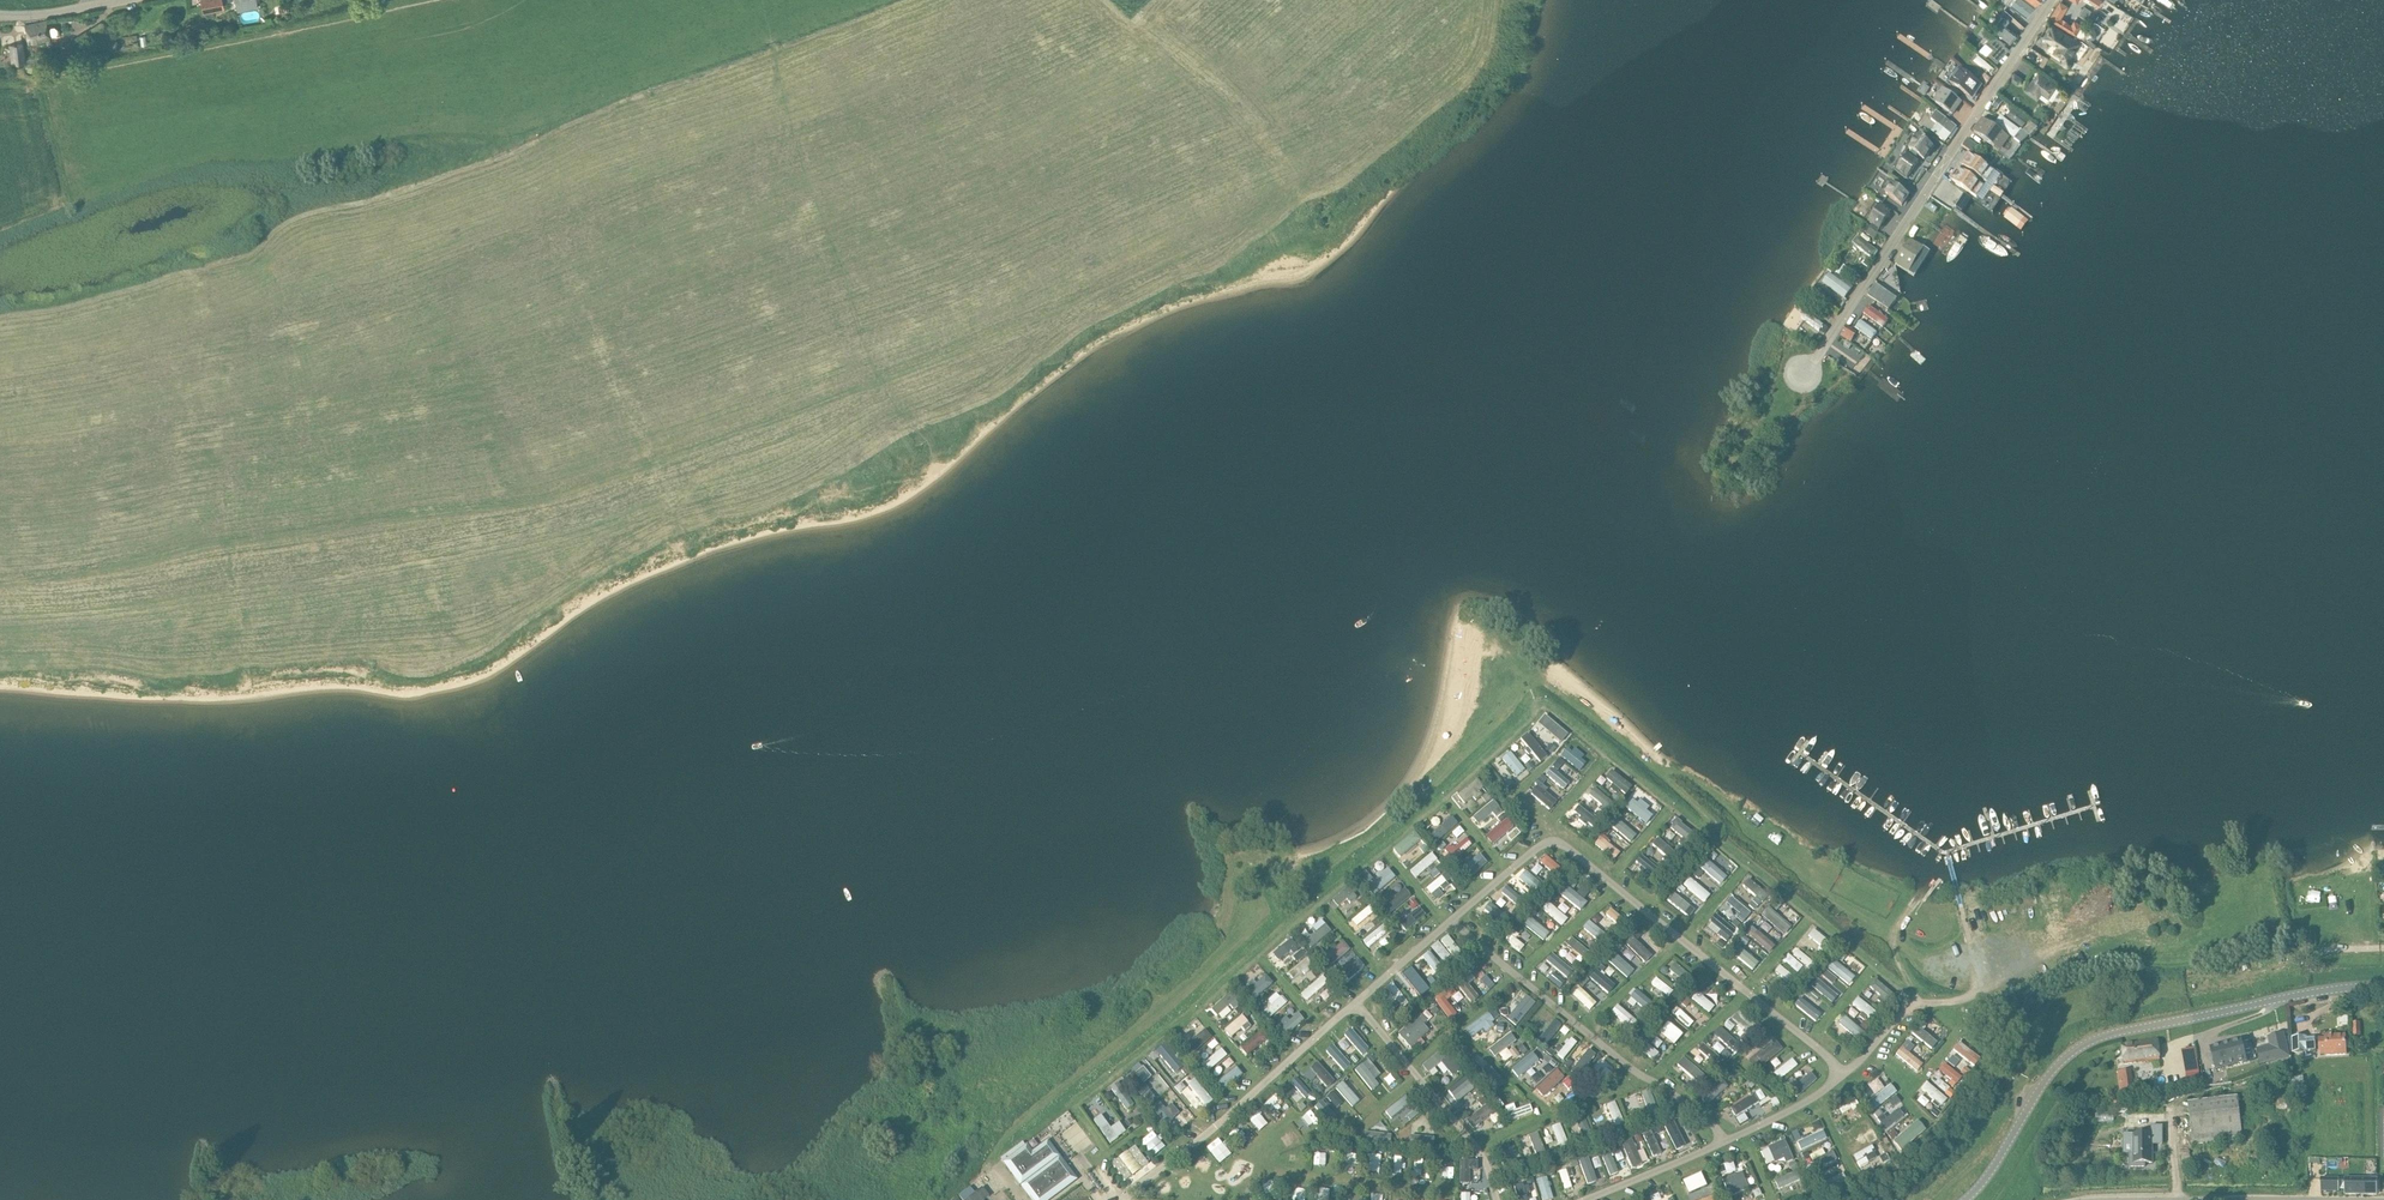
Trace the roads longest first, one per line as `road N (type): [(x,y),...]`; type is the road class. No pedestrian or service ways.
road 1 (tertiary): [(1963,1199),(1981,1184),(2052,1074),(2095,1039),(2297,994),(2383,986)]
road 2 (residential): [(1820,348),(2053,0)]

